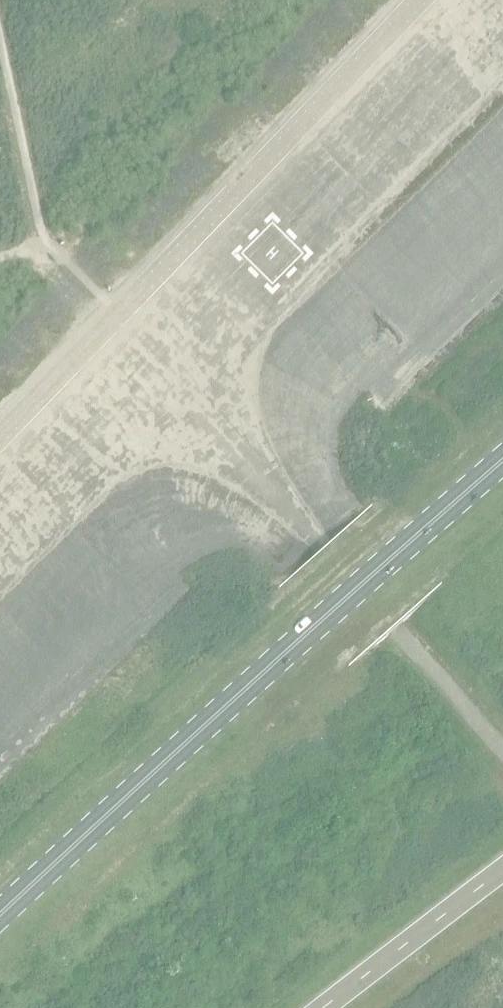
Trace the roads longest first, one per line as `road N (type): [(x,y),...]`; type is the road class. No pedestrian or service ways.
road 1 (primary): [(0,907),(502,450)]
road 2 (unclassified): [(502,752),(118,313)]
road 3 (unclassified): [(118,313),(417,0)]
road 4 (track): [(118,313),(39,227),(0,47)]
road 5 (unclassified): [(320,1007),(502,867)]
road 6 (unclassified): [(0,435),(118,313)]

